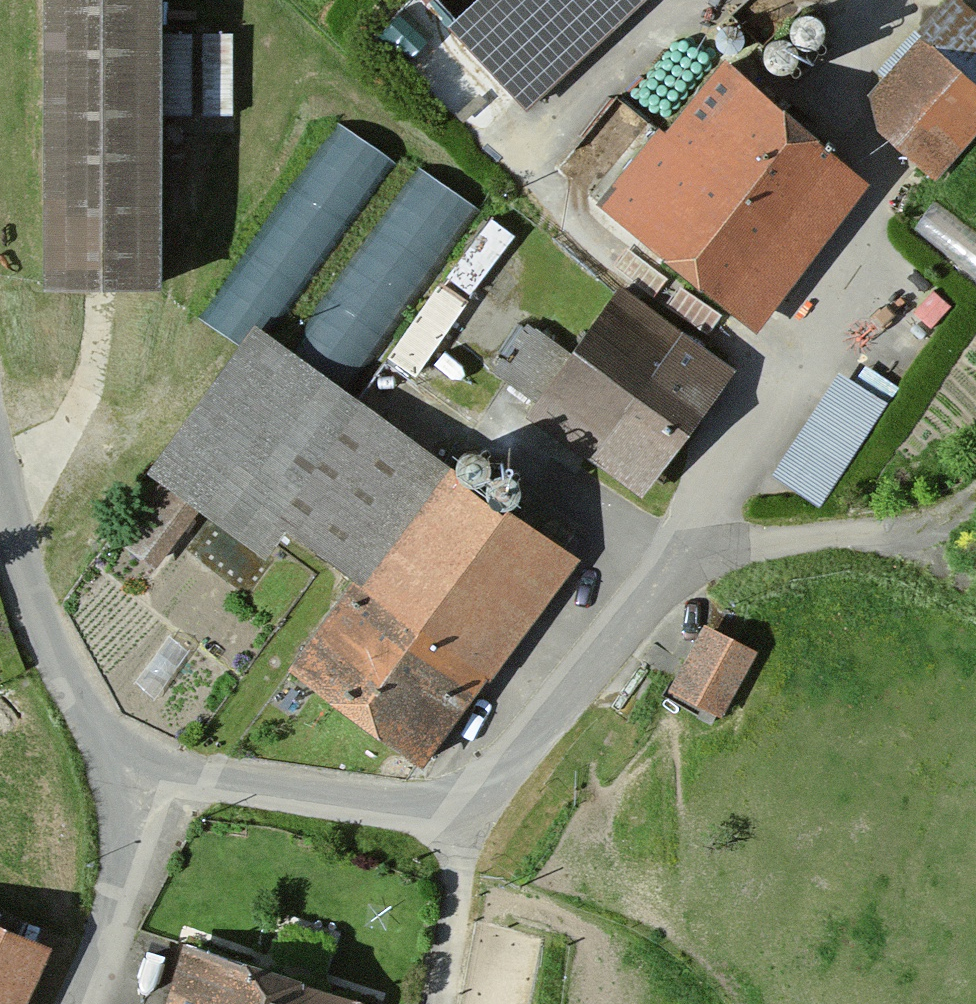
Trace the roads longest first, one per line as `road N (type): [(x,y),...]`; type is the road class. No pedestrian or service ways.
road 1 (unclassified): [(112,763),(452,802),(557,695),(673,548),(851,241),(867,176),(856,0)]
road 2 (track): [(673,548),(832,535),(918,550),(975,588)]
road 3 (unclassified): [(112,763),(104,731),(24,571),(0,488)]
road 4 (unclassified): [(73,1003),(109,927),(126,823),(112,763)]

